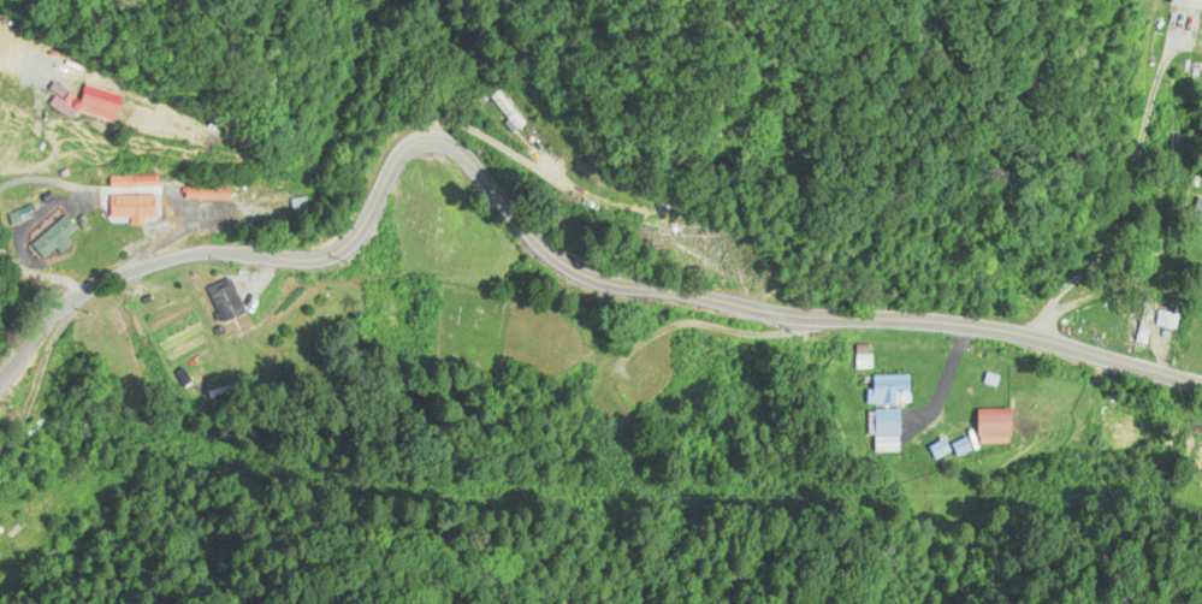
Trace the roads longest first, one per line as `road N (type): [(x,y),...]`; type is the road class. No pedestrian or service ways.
road 1 (secondary): [(0,386),(37,337),(112,278),(193,255),(336,253),(355,238),(405,152),(427,142),(456,149),(523,235),(588,279),(770,315),(1005,332),(1201,383)]

